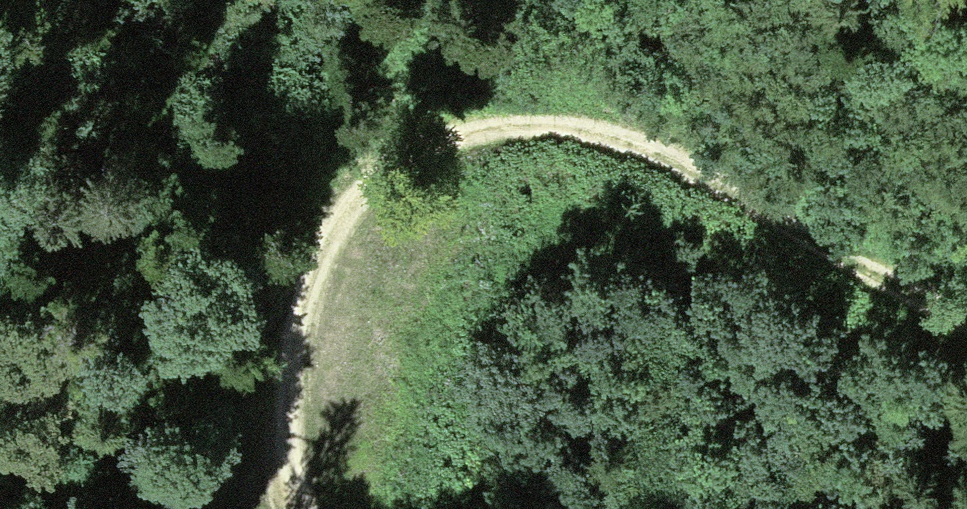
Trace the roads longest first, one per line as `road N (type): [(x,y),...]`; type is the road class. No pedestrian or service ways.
road 1 (track): [(288,508),(274,347),(300,246),(349,176),(426,134),(501,126),(573,130),(656,152),(829,255)]
road 2 (track): [(0,414),(144,451),(276,438)]
road 3 (track): [(966,317),(829,255)]

